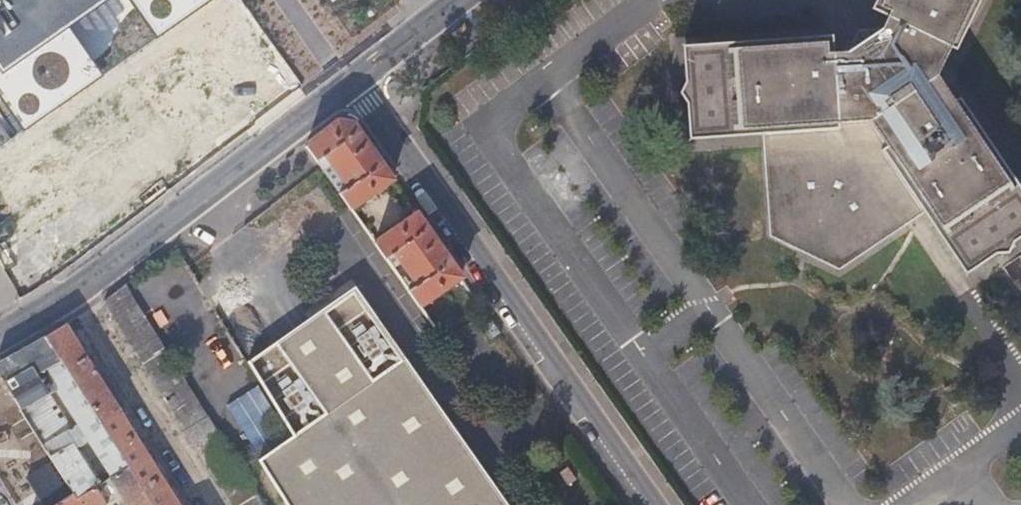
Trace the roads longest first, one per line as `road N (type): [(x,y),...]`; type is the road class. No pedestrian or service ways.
road 1 (residential): [(652,504),(346,80)]
road 2 (residential): [(346,80),(67,290),(0,331)]
road 3 (residential): [(452,0),(346,80)]

